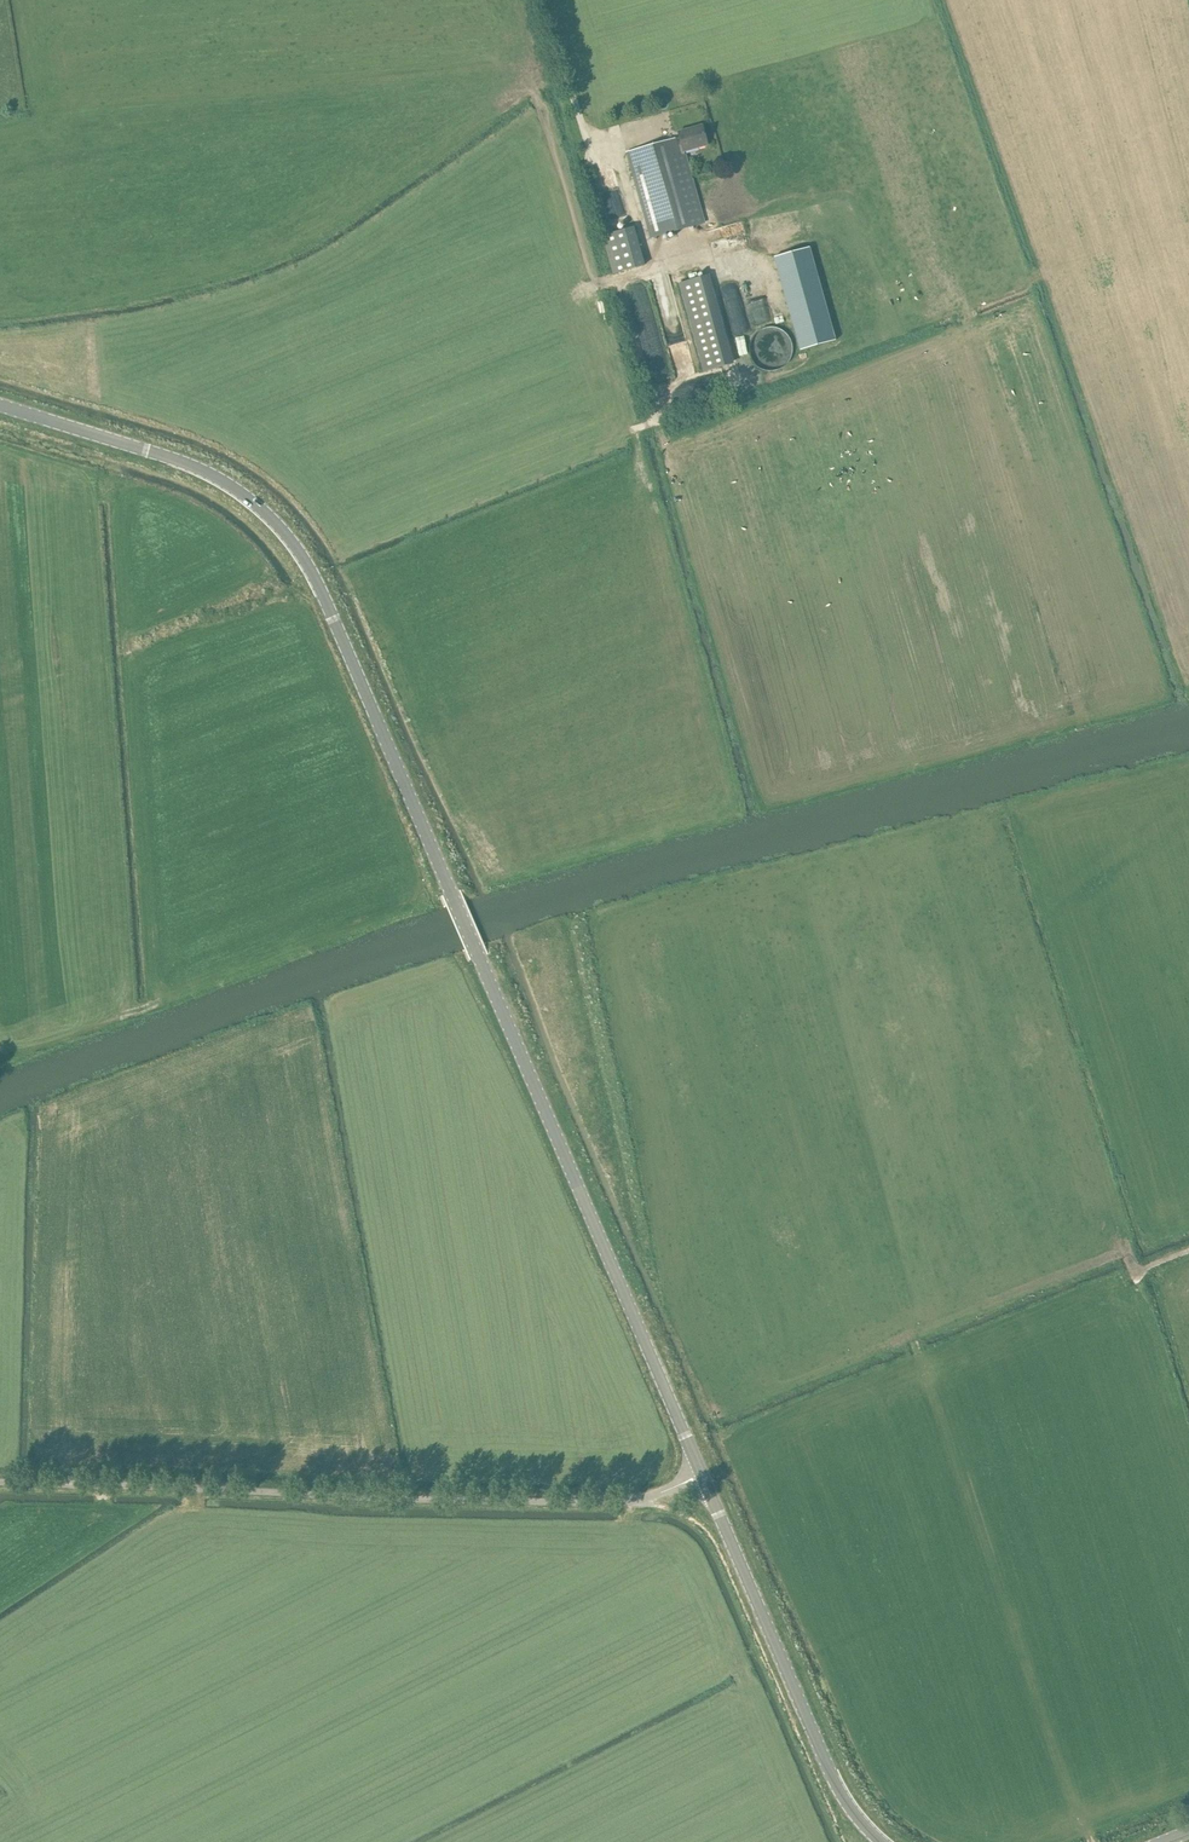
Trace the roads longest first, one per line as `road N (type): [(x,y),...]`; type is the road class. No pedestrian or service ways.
road 1 (secondary): [(0,406),(214,477),(296,547),(451,885),(700,1474)]
road 2 (unclassified): [(700,1474),(608,1500),(0,1476)]
road 3 (secondary): [(700,1474),(834,1781),(881,1841)]

